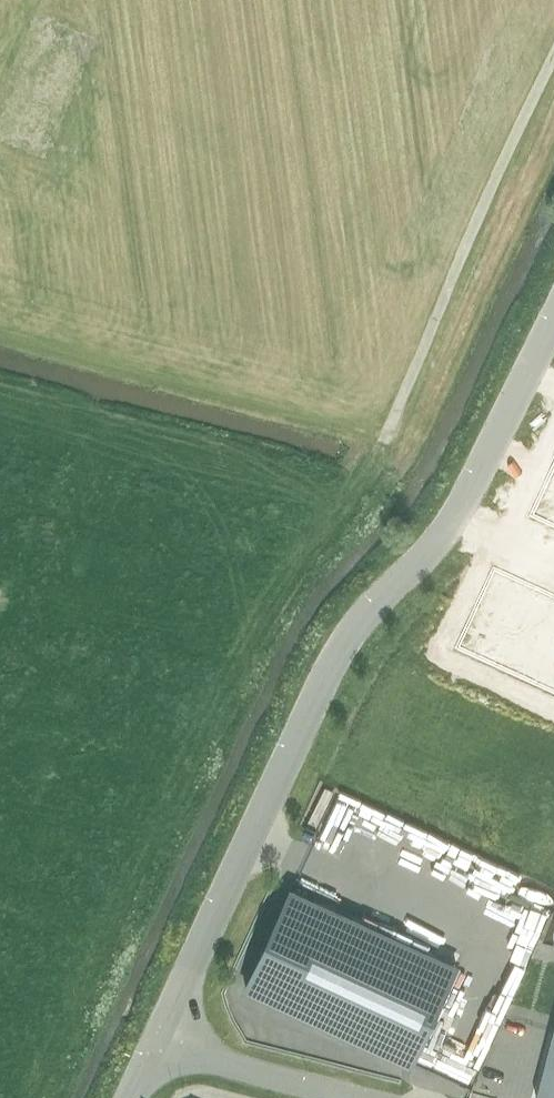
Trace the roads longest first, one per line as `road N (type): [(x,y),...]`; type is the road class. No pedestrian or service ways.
road 1 (tertiary): [(155,1047),(336,657),(462,511),(553,324)]
road 2 (track): [(385,441),(553,58)]
road 3 (unclassified): [(155,1047),(356,1097)]

